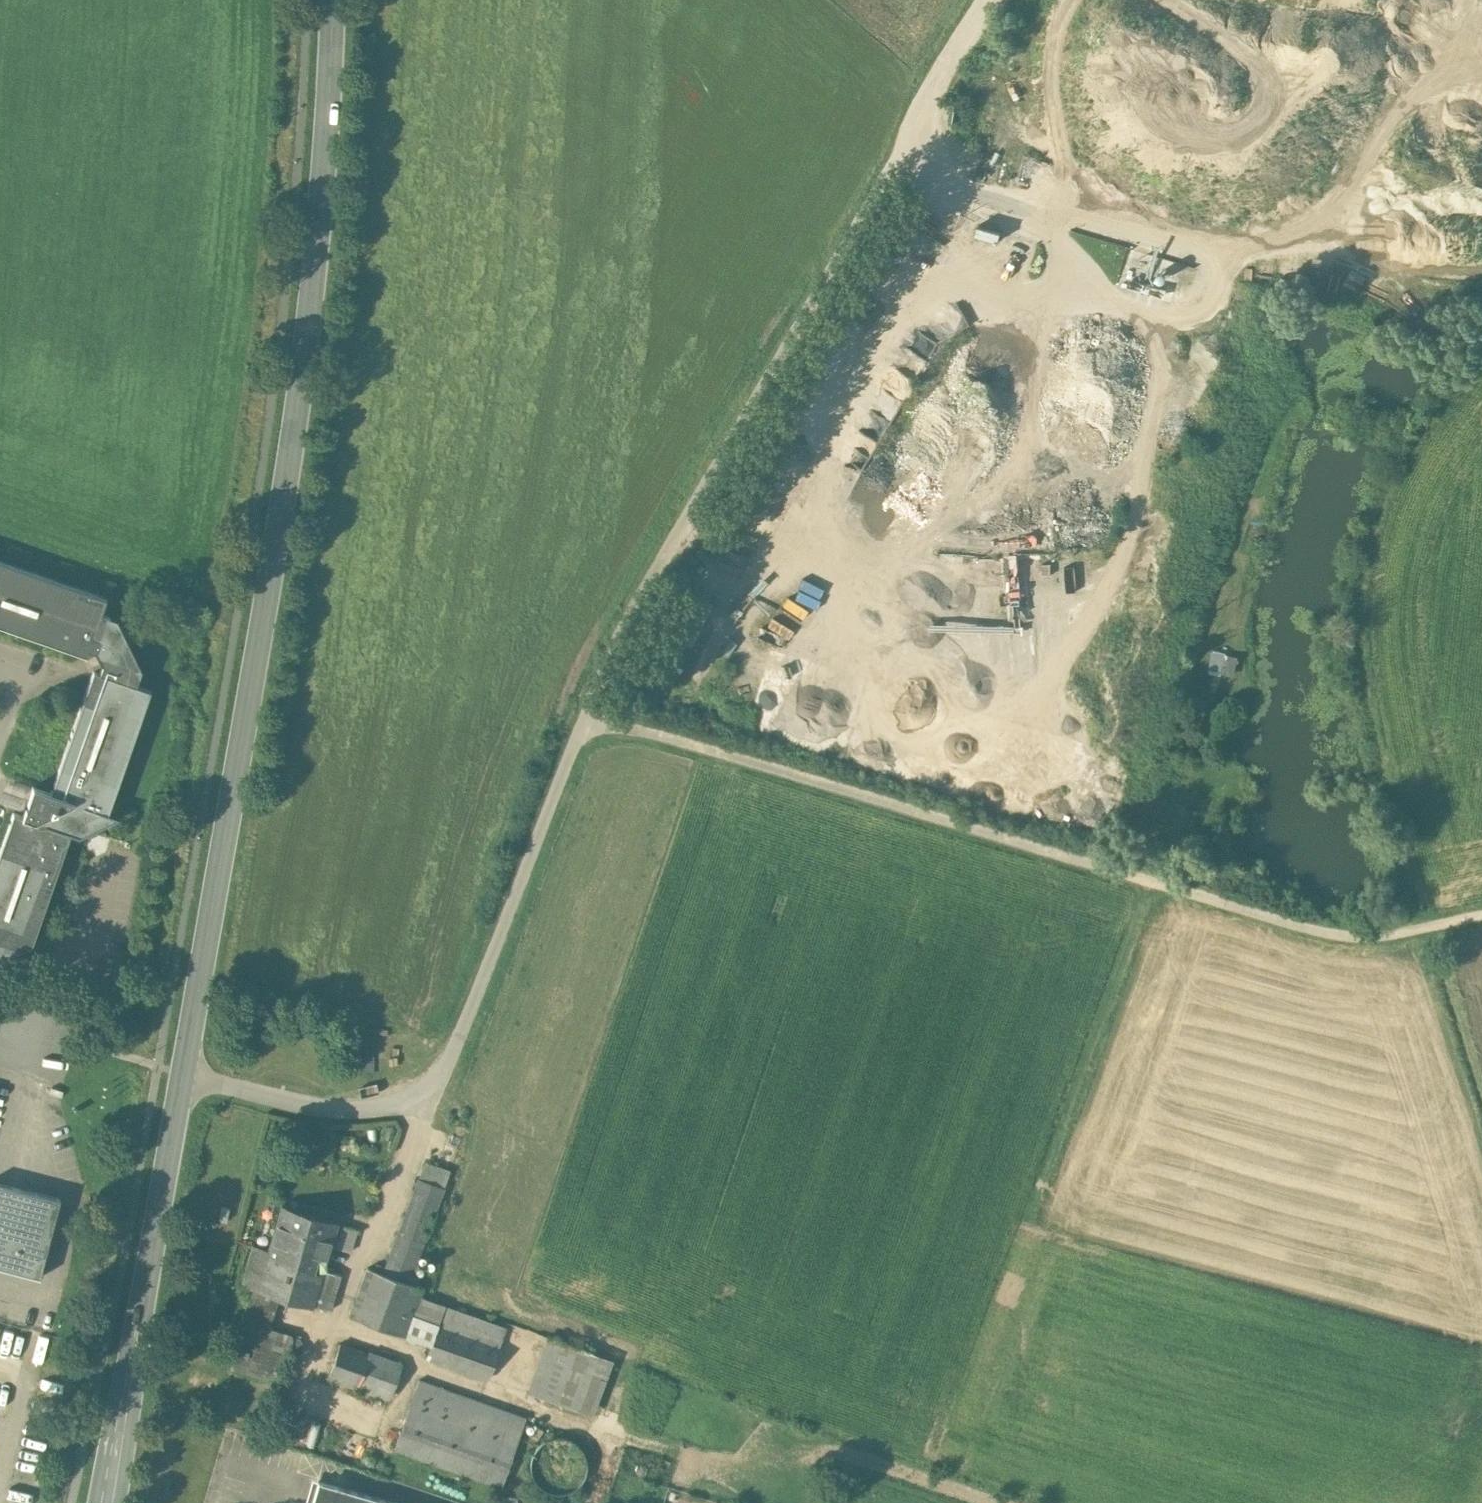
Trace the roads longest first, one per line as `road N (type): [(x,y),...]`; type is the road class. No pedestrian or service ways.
road 1 (secondary): [(338,0),(311,358),(109,1502)]
road 2 (track): [(188,1066),(275,1098),(329,1108),(397,1101),(446,1070),(596,689),(981,0)]
road 3 (track): [(1481,913),(1372,939),(590,707)]
road 4 (track): [(425,1088),(338,1326),(605,1431)]

